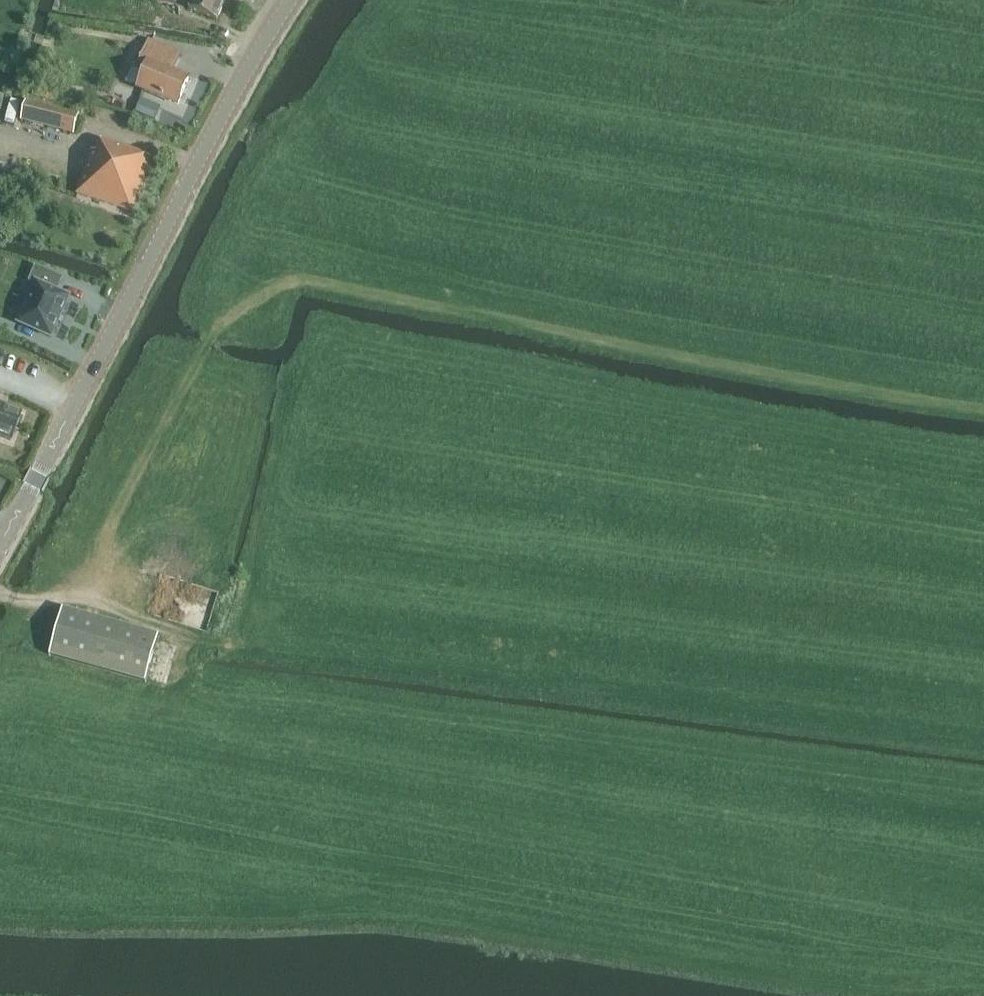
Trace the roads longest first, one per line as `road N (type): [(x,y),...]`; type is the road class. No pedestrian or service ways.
road 1 (track): [(983,394),(283,263)]
road 2 (tertiary): [(0,548),(296,0)]
road 3 (track): [(76,599),(217,326),(283,263)]
road 4 (track): [(283,263),(256,142),(223,125)]

